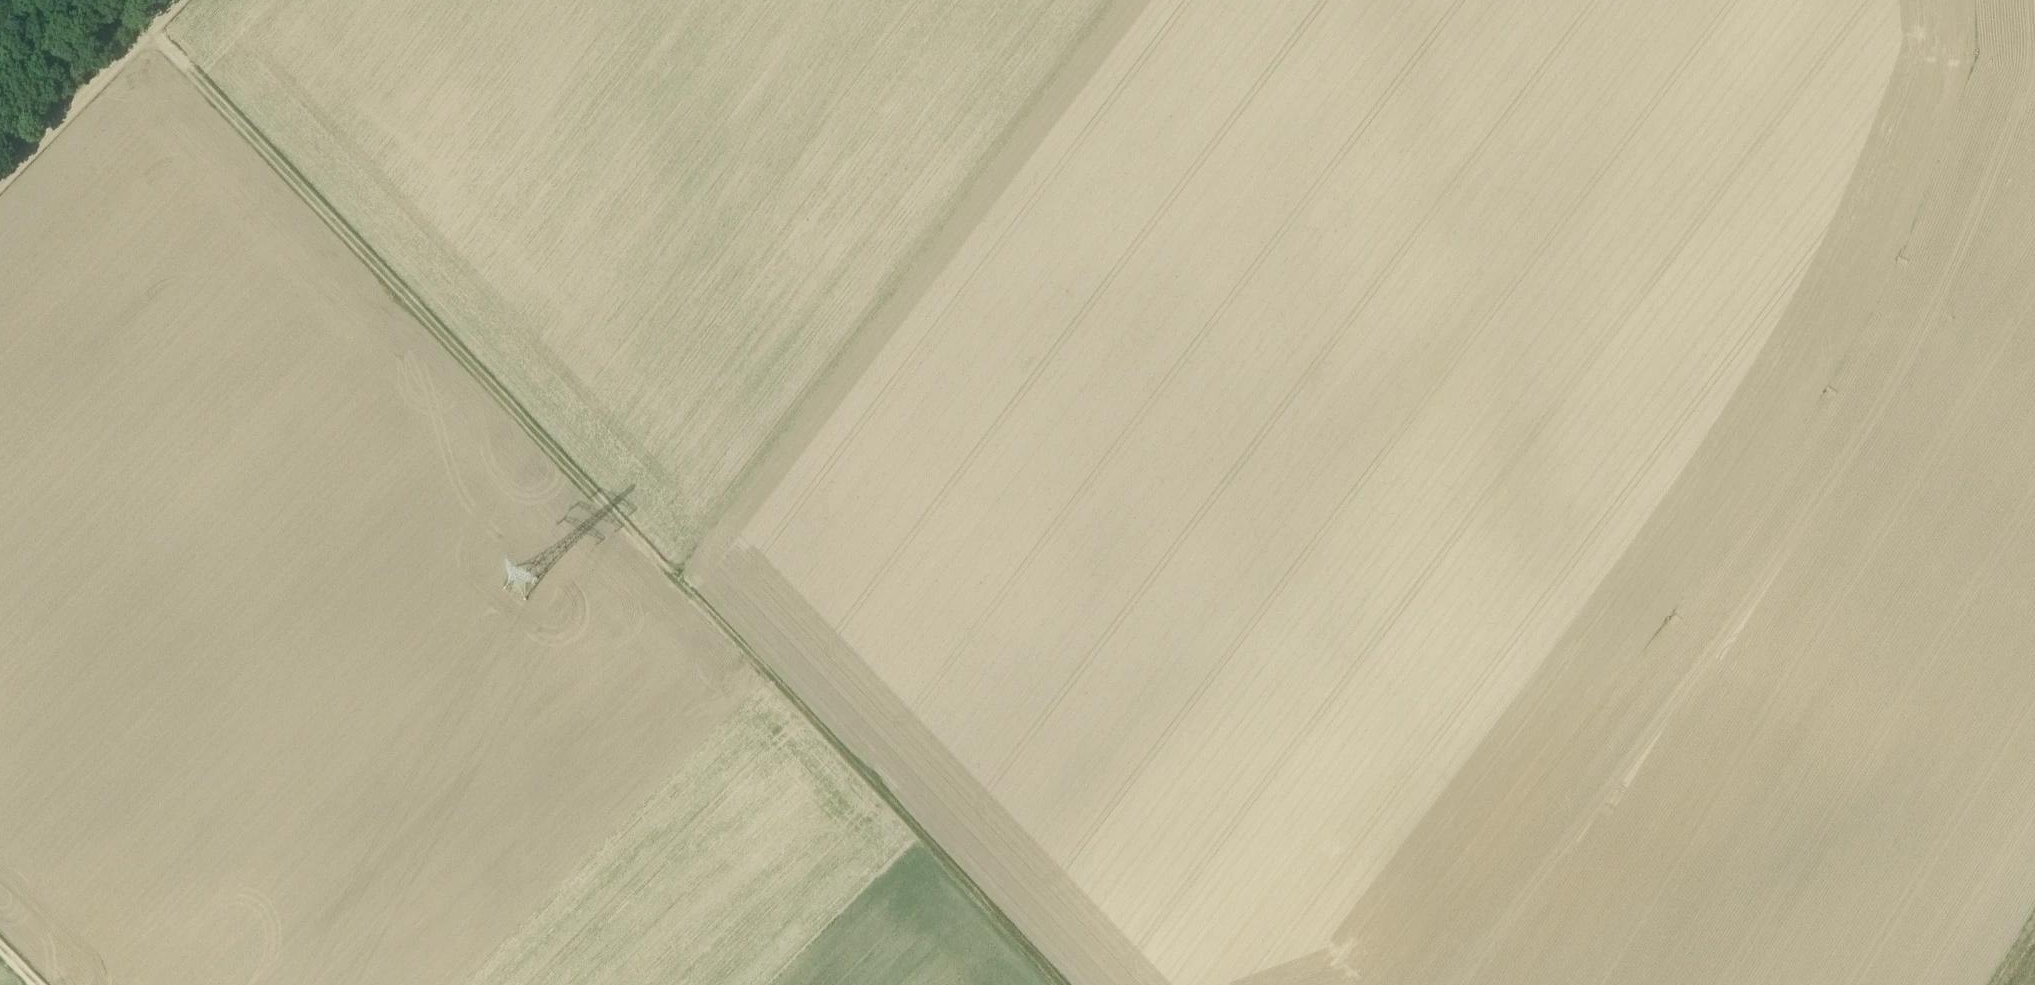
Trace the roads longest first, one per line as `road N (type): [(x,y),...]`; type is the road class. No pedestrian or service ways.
road 1 (track): [(150,30),(1062,984)]
road 2 (track): [(0,185),(181,0)]

